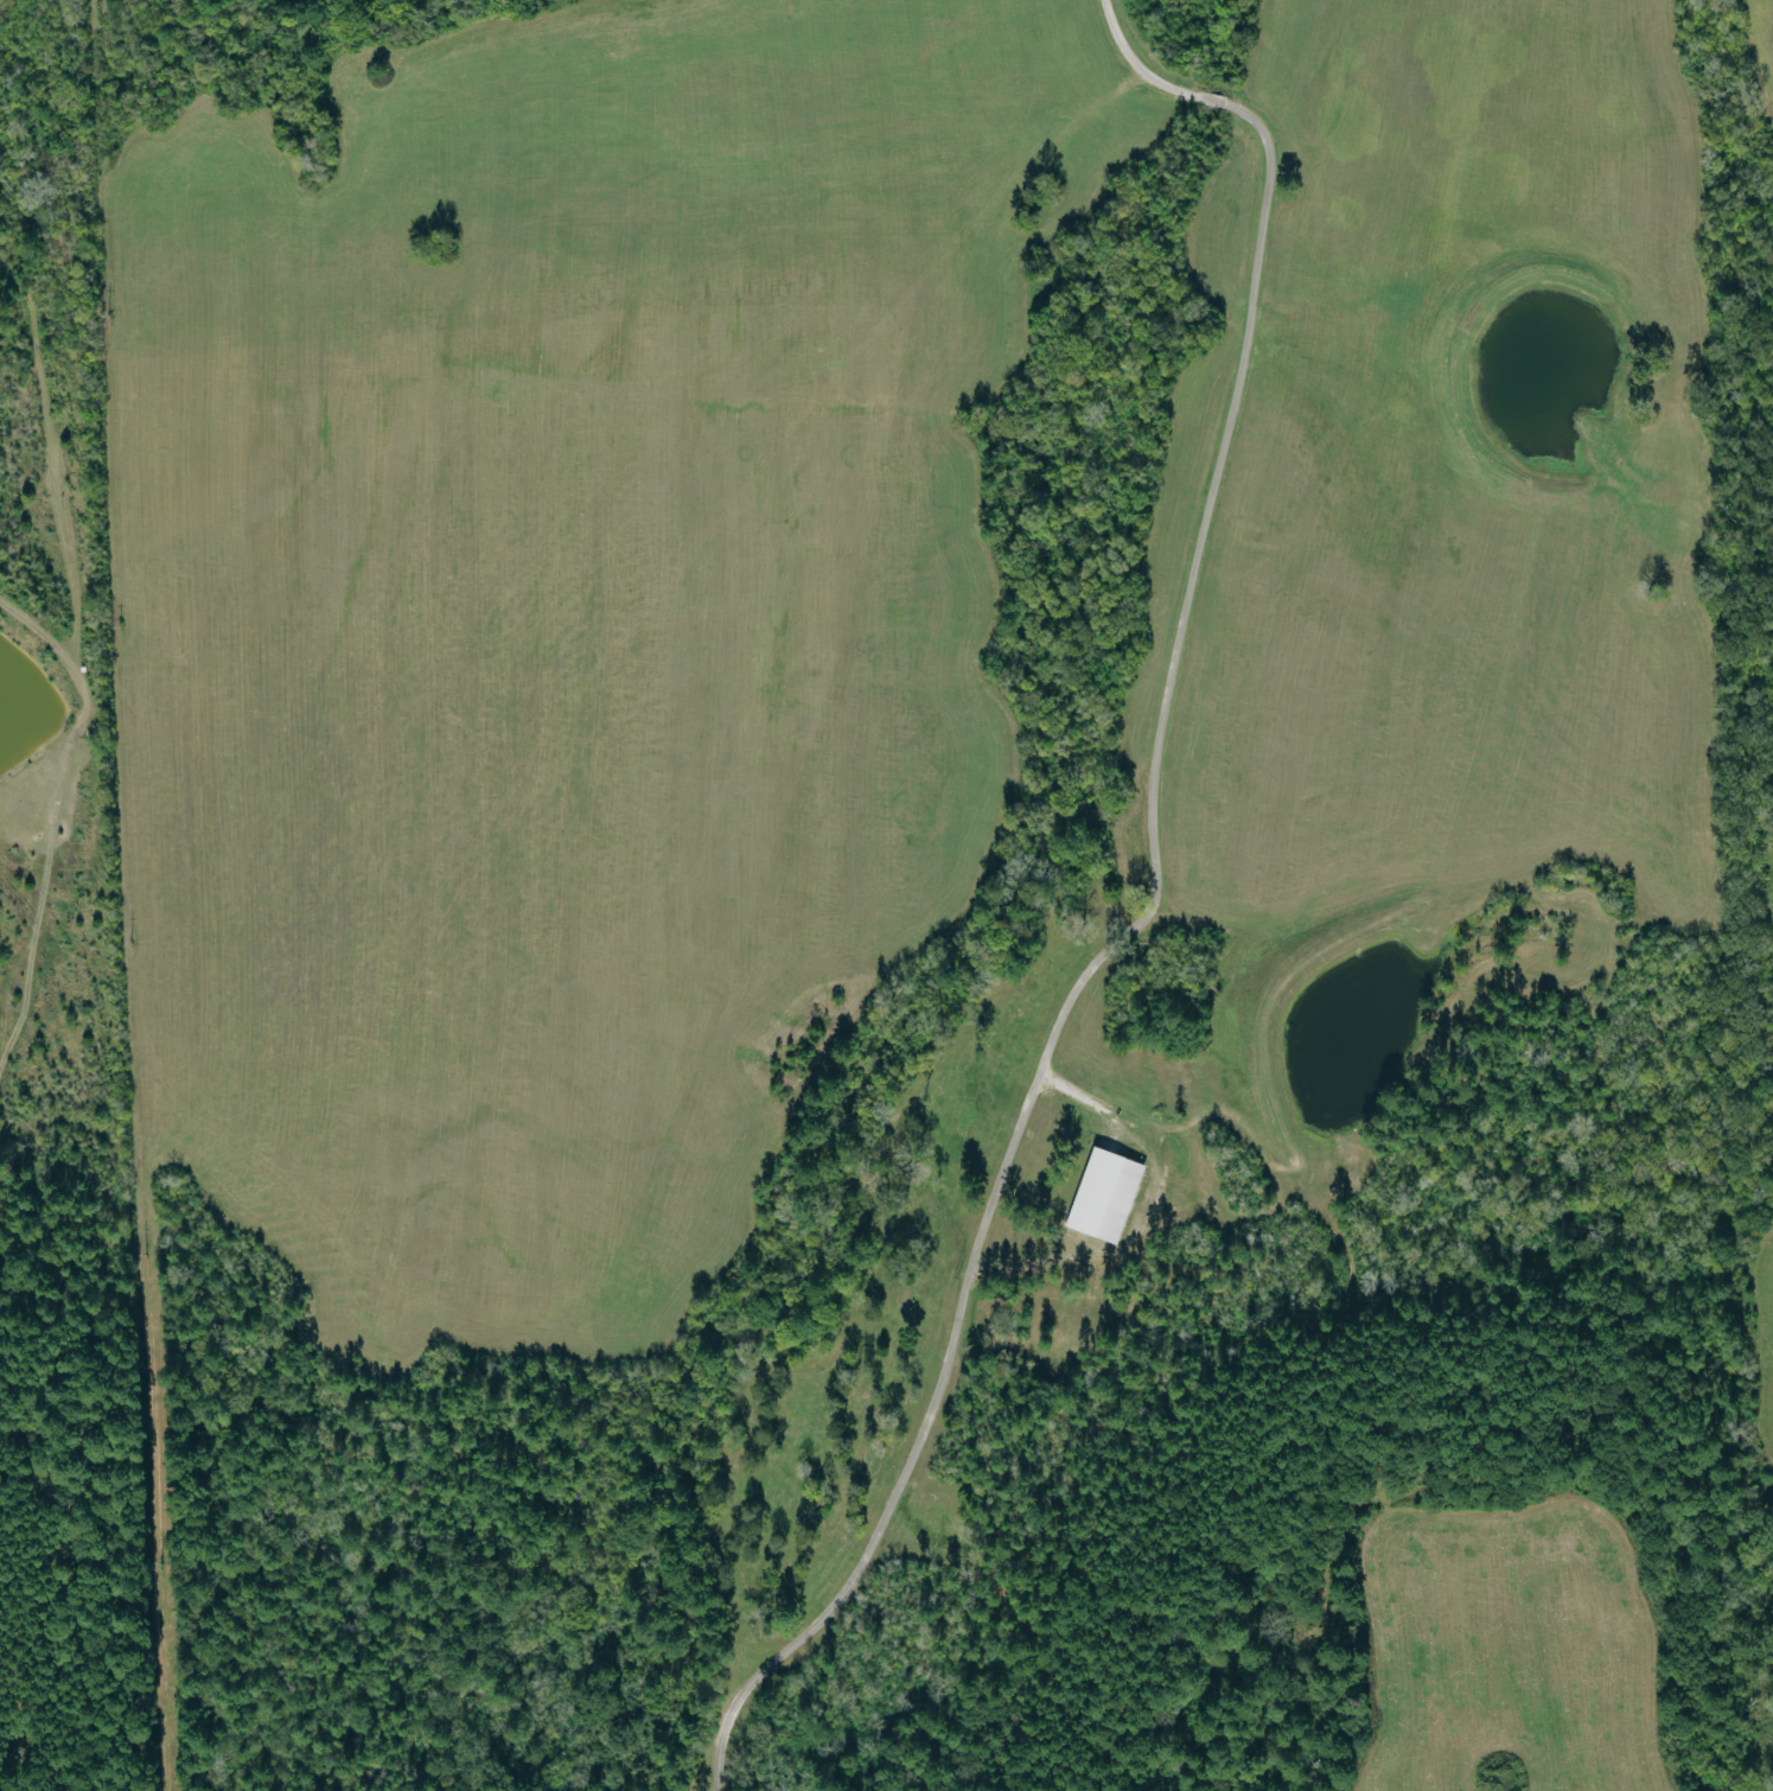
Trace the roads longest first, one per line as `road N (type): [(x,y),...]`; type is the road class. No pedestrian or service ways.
road 1 (residential): [(1438,0),(1620,281),(1625,301)]
road 2 (residential): [(1478,454),(1459,428),(1454,393),(1459,333),(1487,293),(1517,273),(1548,270),(1625,301)]
road 3 (residential): [(1625,301),(1631,368),(1596,460),(1561,478),(1514,476),(1478,454)]

